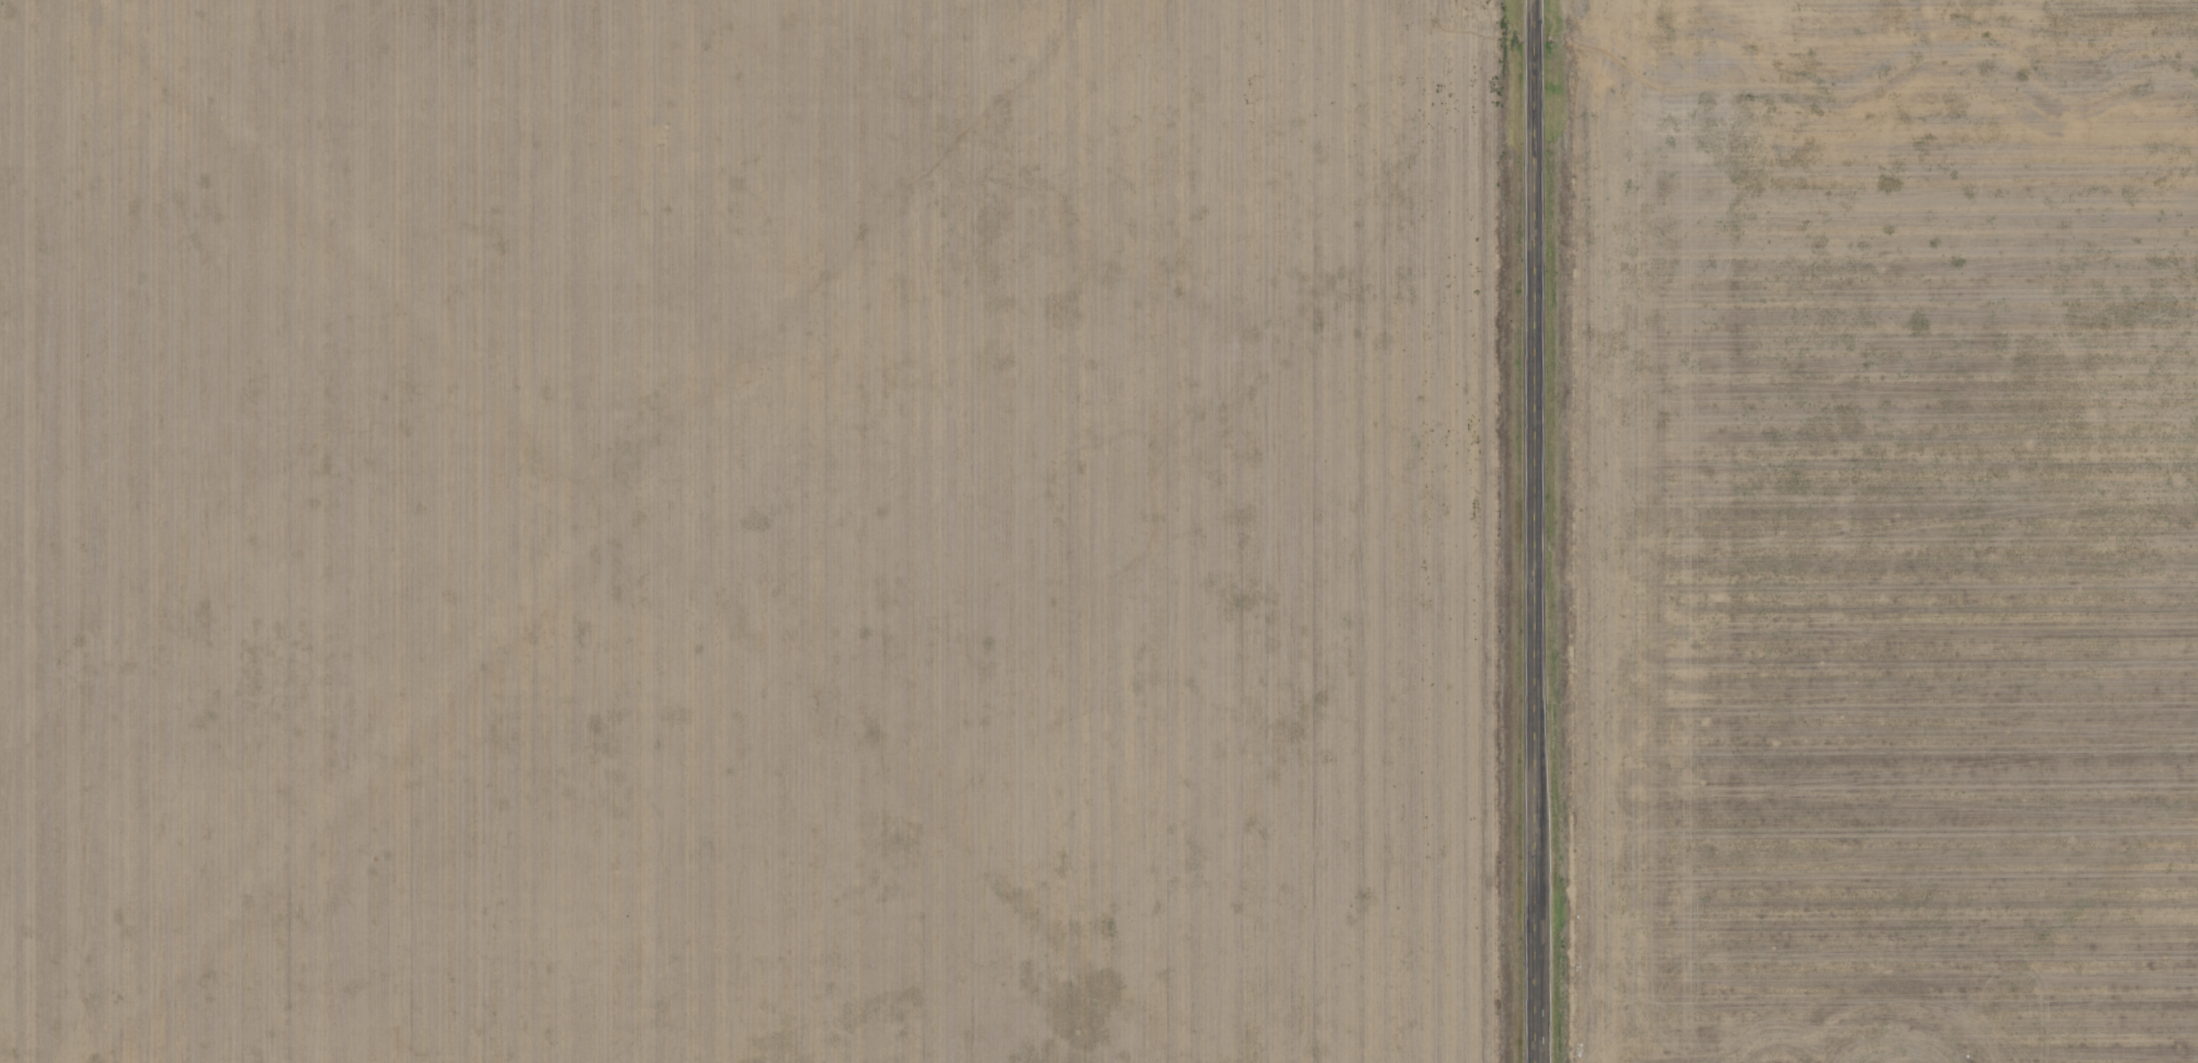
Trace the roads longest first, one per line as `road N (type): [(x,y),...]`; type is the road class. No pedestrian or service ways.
road 1 (tertiary): [(1539,1062),(1539,0)]

